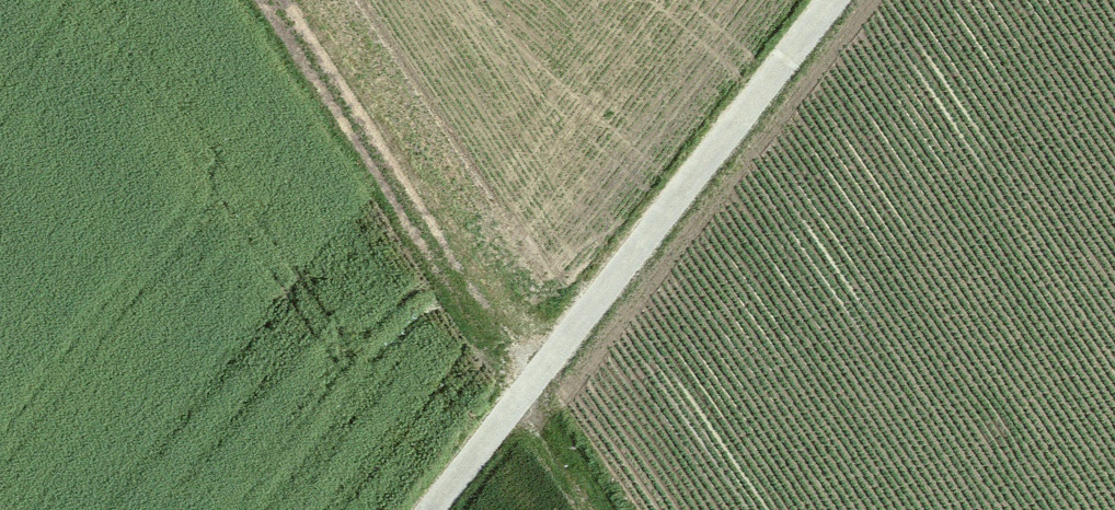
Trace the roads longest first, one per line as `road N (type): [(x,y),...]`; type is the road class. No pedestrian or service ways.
road 1 (track): [(833,0),(432,509)]
road 2 (track): [(270,0),(613,509)]

